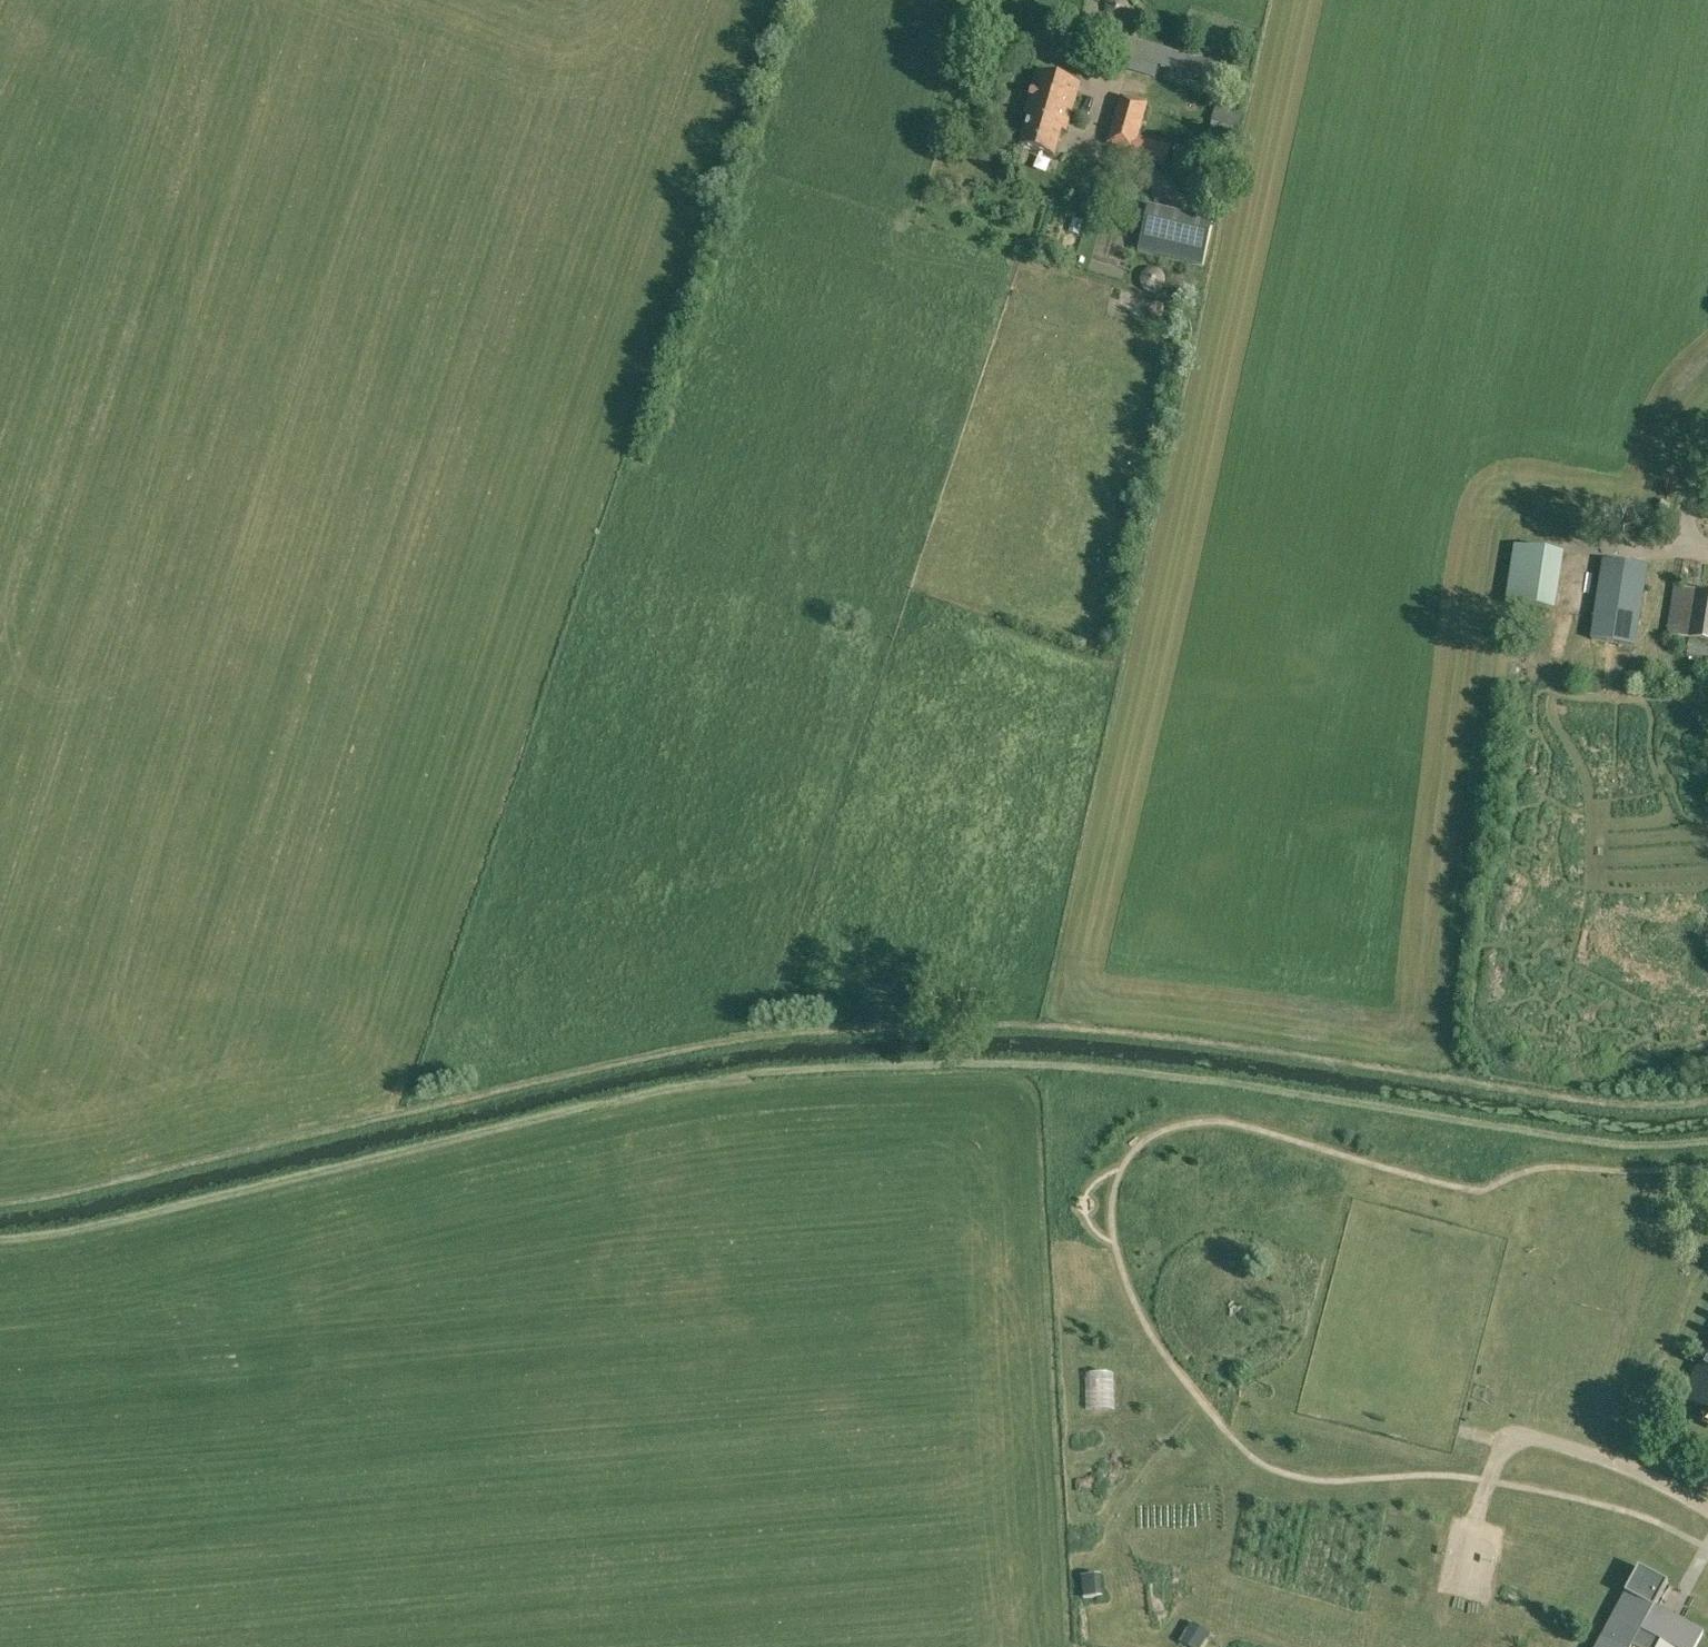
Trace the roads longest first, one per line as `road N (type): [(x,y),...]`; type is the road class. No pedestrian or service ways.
road 1 (residential): [(1461,1575),(1500,1450),(1522,1432),(1657,1481),(1707,1509)]

